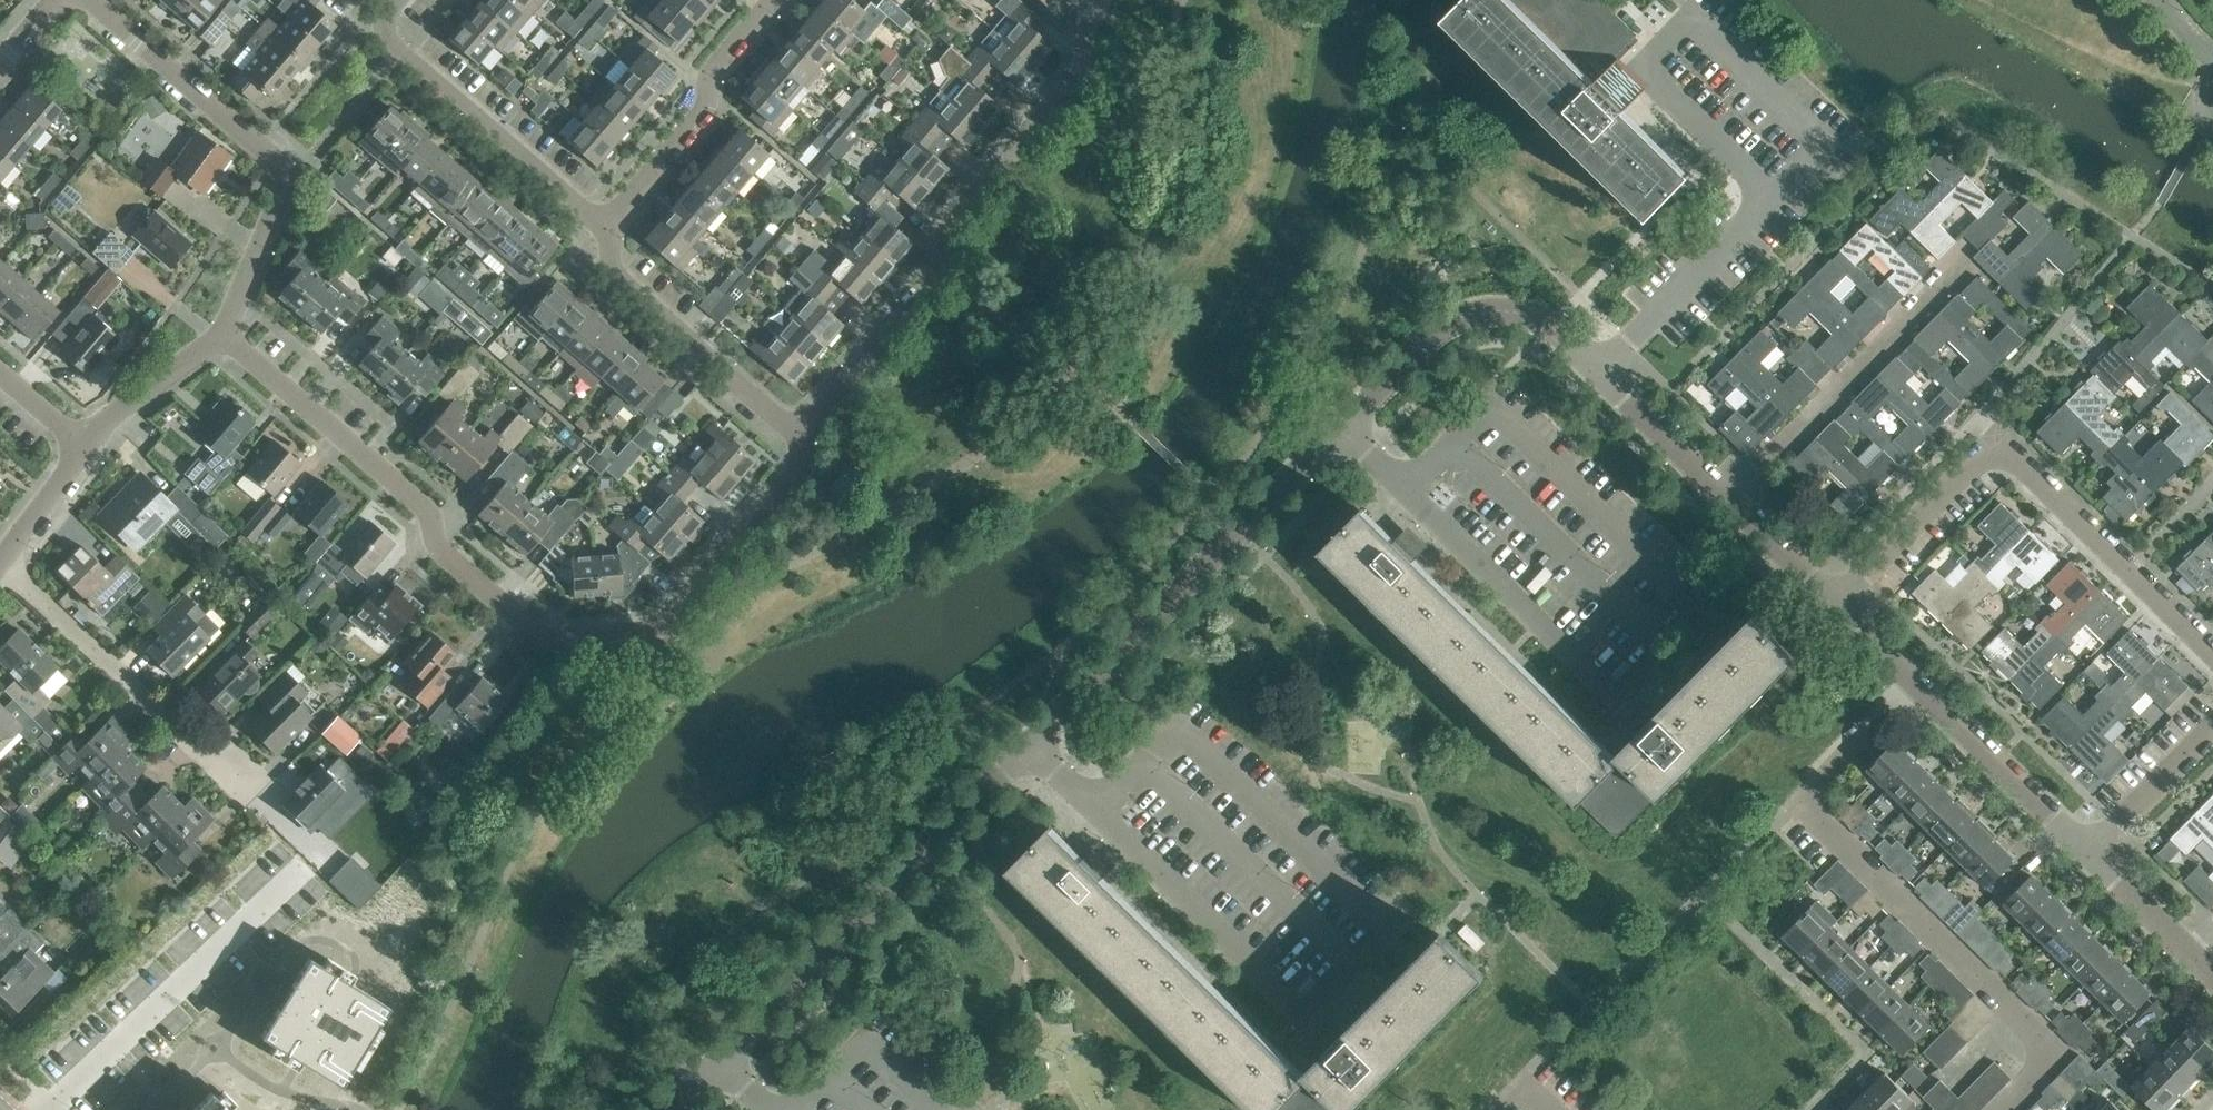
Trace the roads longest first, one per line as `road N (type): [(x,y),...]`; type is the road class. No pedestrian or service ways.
road 1 (unclassified): [(222,338),(429,512),(439,547),(544,640),(651,636),(803,460),(798,435)]
road 2 (residential): [(1402,499),(1613,710),(1703,619),(1494,413),(1461,444)]
road 3 (residential): [(1105,810),(1304,1020),(1392,933),(1182,733),(1150,765)]
road 4 (residential): [(2000,1109),(2056,1051),(1802,803),(1917,689)]
road 5 (unclassified): [(798,435),(946,268),(947,221),(1087,67),(1083,12),(1094,0)]
road 6 (residential): [(2212,665),(2000,449),(1835,610)]
road 7 (residential): [(1346,441),(1458,332),(1510,313),(1549,324),(1726,500)]
road 8 (residential): [(717,1072),(1043,744)]
road 9 (unclassified): [(222,338),(289,183),(265,144),(86,0)]
road 10 (residential): [(1043,744),(1346,441)]
road 11 (unclassified): [(602,231),(382,33),(407,0)]
road 12 (unclassified): [(243,796),(0,572)]
road 13 (residential): [(1726,500),(1957,268)]
road 14 (unclassified): [(602,231),(706,108),(710,75),(775,0)]
road 15 (unclassified): [(798,435),(612,276),(602,231)]
road 16 (residential): [(1917,689),(2092,855)]
road 17 (unclassified): [(86,445),(222,338)]
road 18 (residential): [(2092,855),(2212,733)]
road 19 (residential): [(1726,500),(1835,610)]
road 20 (unclassified): [(0,572),(86,445)]
road 21 (residential): [(2092,855),(2188,957)]
road 22 (residential): [(933,1109),(865,1043),(835,1072)]

